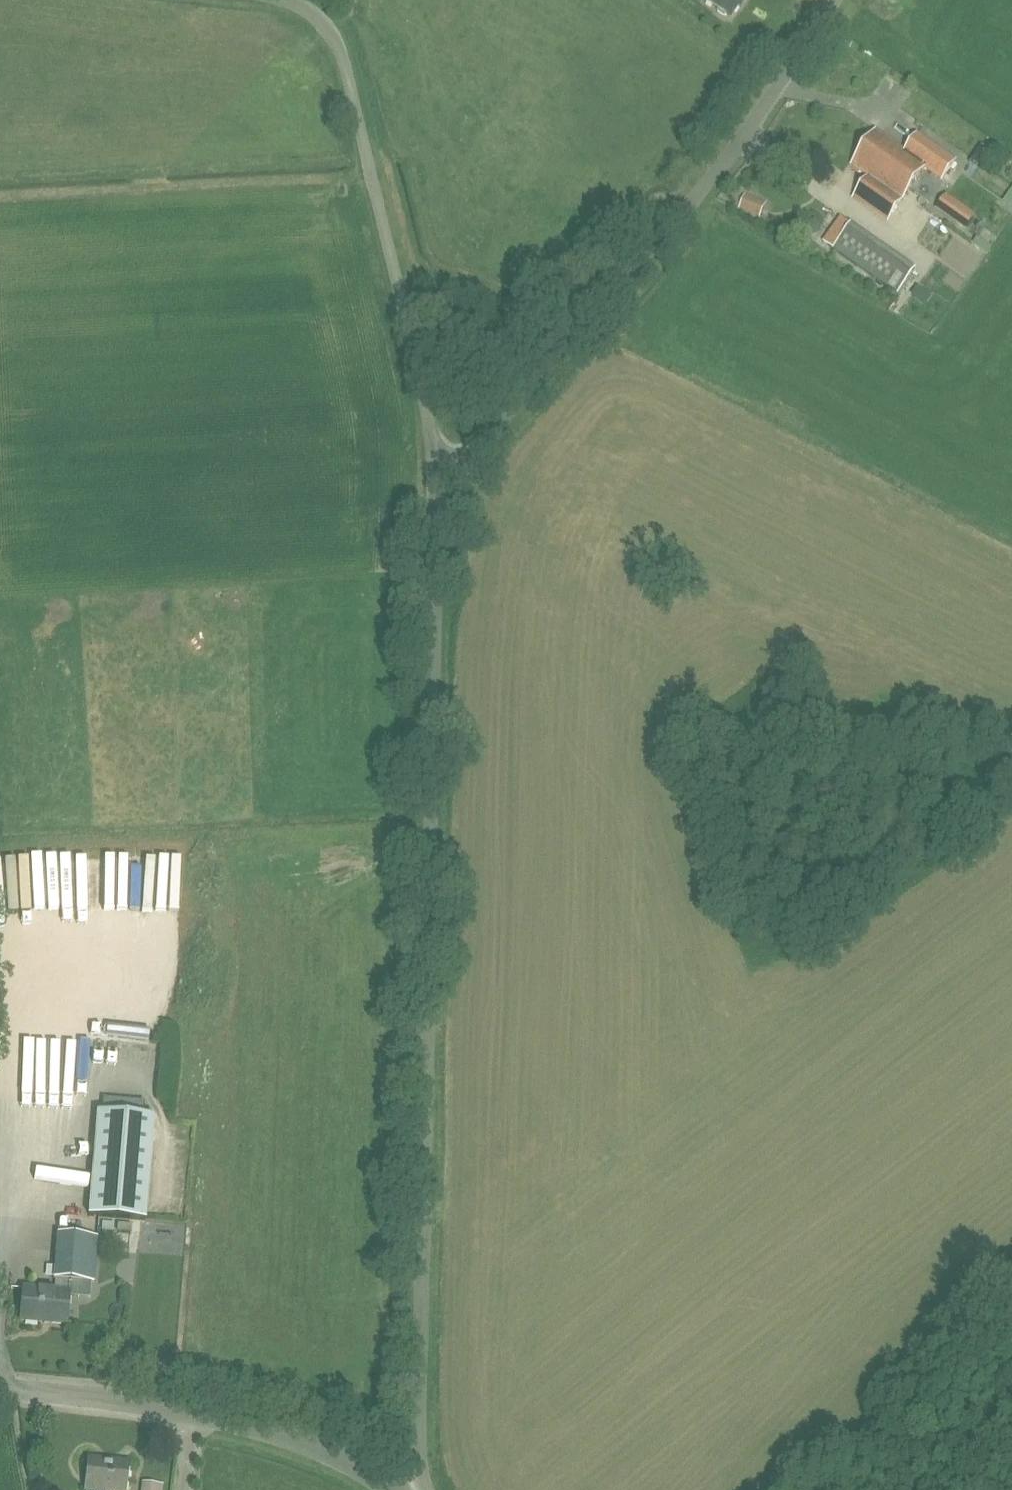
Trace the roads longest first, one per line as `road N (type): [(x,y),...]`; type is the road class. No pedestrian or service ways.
road 1 (unclassified): [(413,1489),(436,487)]
road 2 (unclassified): [(436,487),(488,441),(718,170),(836,0)]
road 3 (unclassified): [(436,487),(423,397),(340,60),(321,25),(275,0)]
road 4 (unclassified): [(391,1489),(328,1453),(256,1428),(164,1407),(0,1388)]

